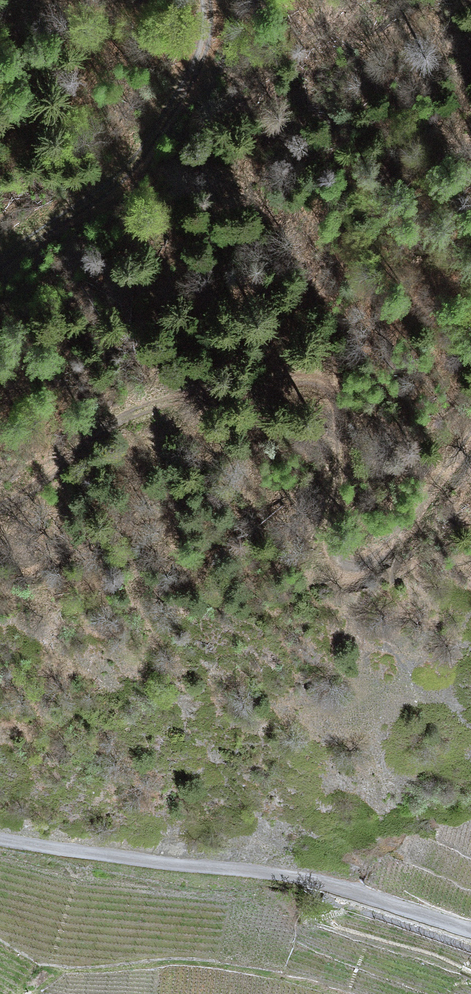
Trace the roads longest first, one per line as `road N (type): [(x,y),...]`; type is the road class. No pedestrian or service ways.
road 1 (track): [(0,504),(164,393),(210,385),(237,411),(288,502),(352,570),(385,563),(447,465)]
road 2 (unclassified): [(470,925),(273,872),(0,837)]
road 3 (track): [(0,270),(132,177),(205,73),(224,28),(221,0)]

